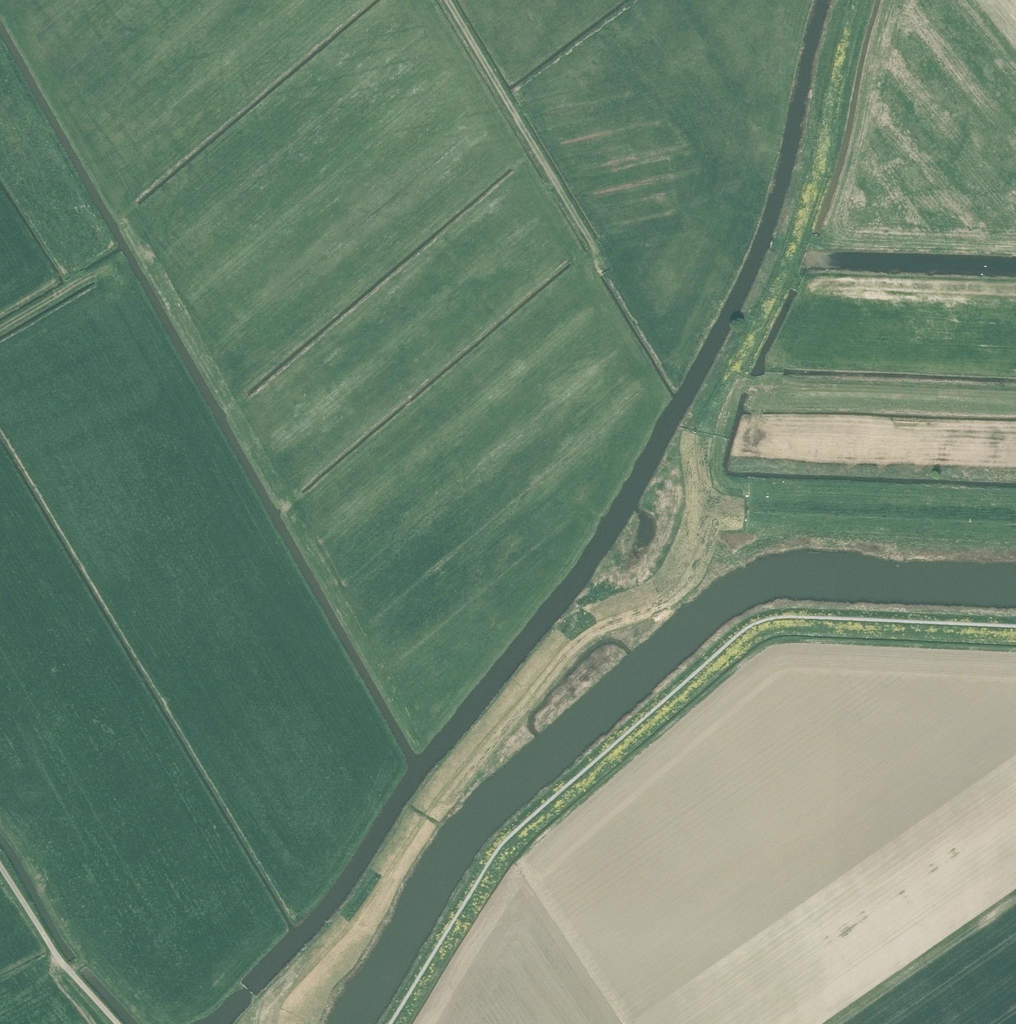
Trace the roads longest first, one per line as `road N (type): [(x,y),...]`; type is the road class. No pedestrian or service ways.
road 1 (unclassified): [(118,1023),(55,952),(0,866)]
road 2 (track): [(516,118),(446,0)]

